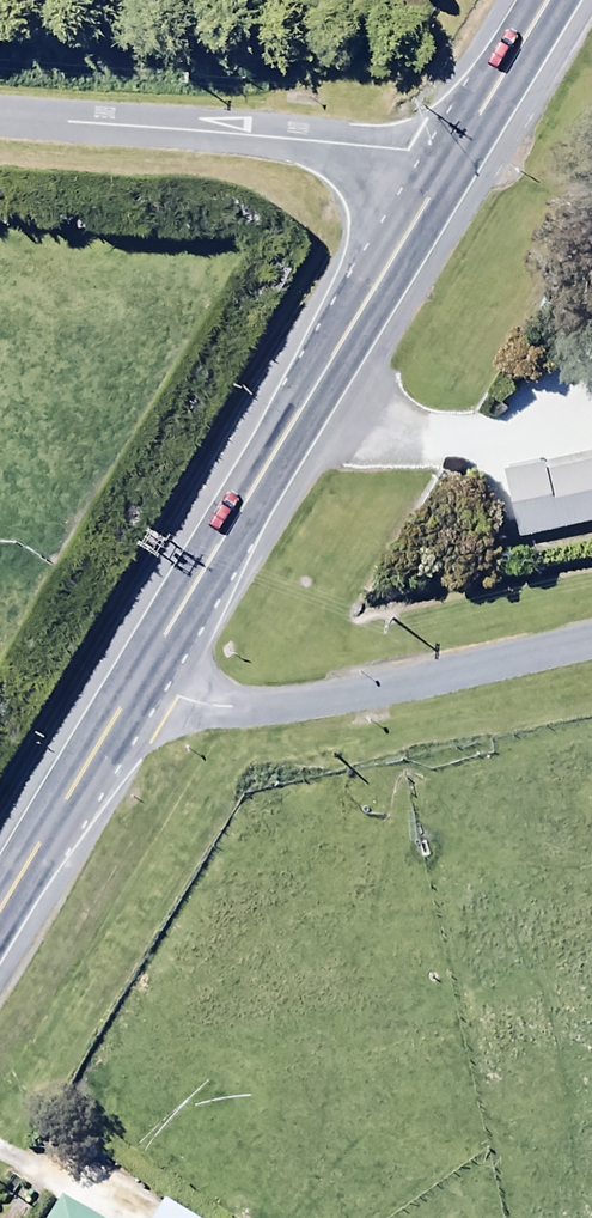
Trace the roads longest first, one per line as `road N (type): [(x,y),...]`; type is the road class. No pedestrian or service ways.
road 1 (trunk): [(141,674),(444,172)]
road 2 (residential): [(141,674),(204,705),(324,702),(591,640)]
road 3 (unclassified): [(0,118),(407,150),(444,172)]
road 4 (trunk): [(0,907),(141,674)]
road 5 (trunk): [(444,172),(547,0)]

